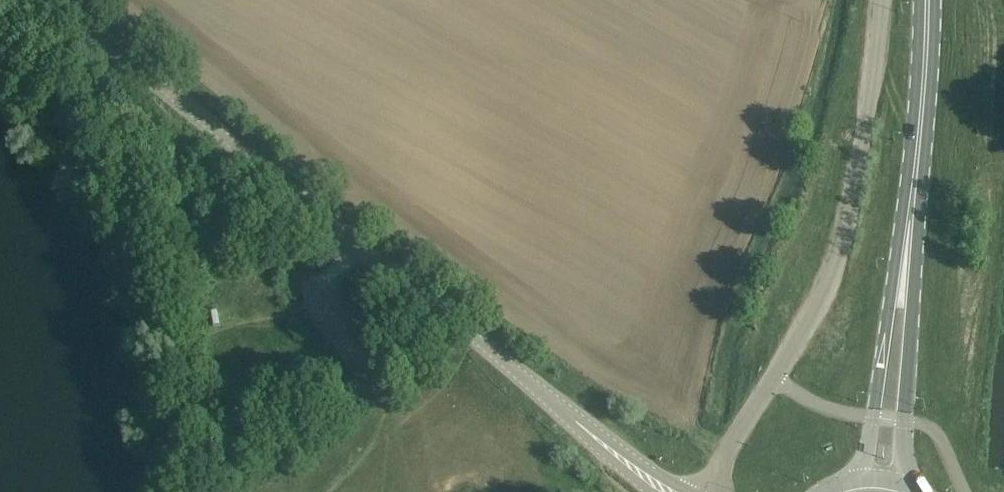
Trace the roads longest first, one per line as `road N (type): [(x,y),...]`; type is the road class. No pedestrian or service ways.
road 1 (tertiary): [(672,491),(55,0)]
road 2 (unclassified): [(882,0),(864,143),(830,282),(705,491)]
road 3 (primary): [(906,485),(911,221)]
road 4 (primary): [(911,221),(860,479)]
road 5 (primary): [(911,221),(927,0)]

